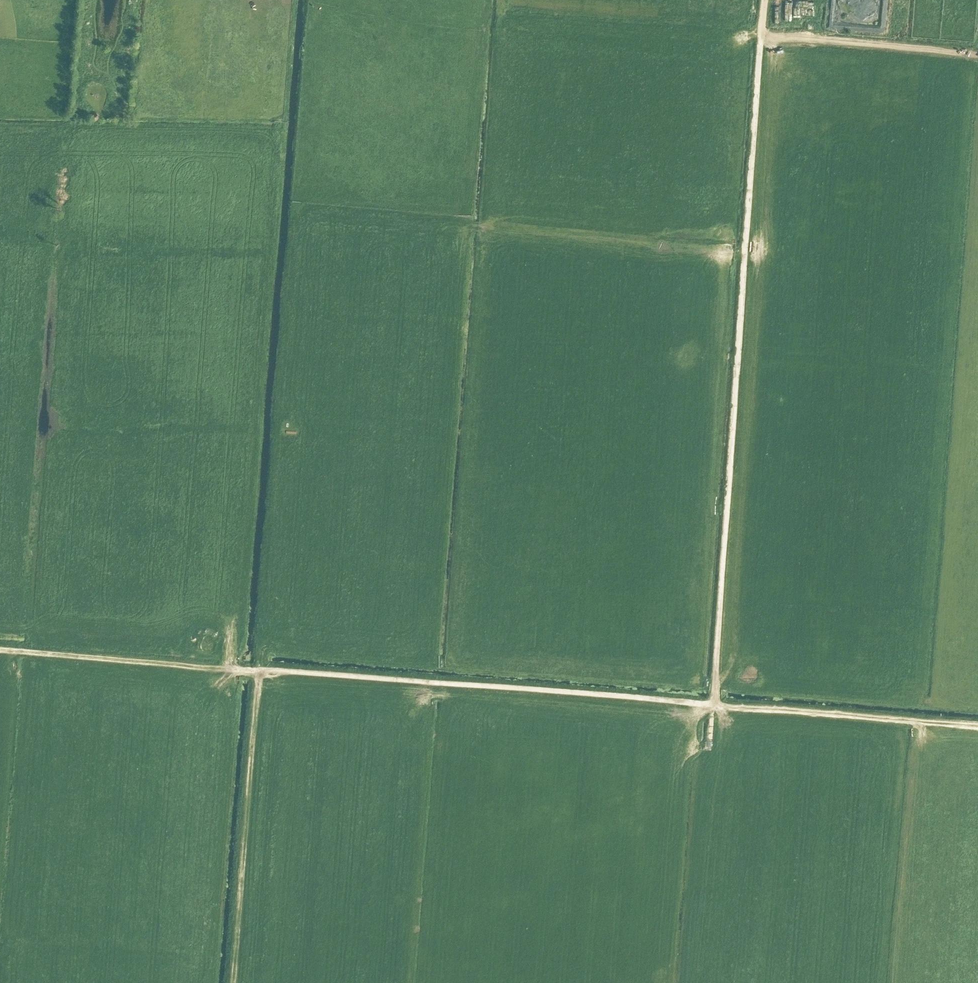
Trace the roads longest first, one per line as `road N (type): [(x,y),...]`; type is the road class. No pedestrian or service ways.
road 1 (track): [(0,649),(712,703)]
road 2 (track): [(761,35),(712,703)]
road 3 (track): [(259,669),(232,982)]
road 4 (track): [(761,35),(977,54)]

